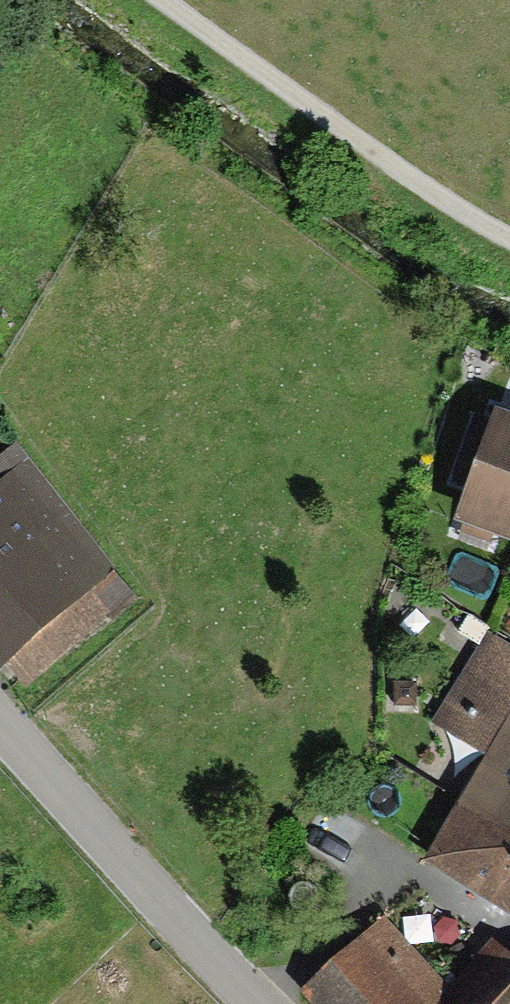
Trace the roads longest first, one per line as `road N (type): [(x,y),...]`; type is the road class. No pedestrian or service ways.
road 1 (residential): [(259,1003),(0,723)]
road 2 (track): [(290,87),(509,236)]
road 3 (track): [(290,87),(169,0)]

